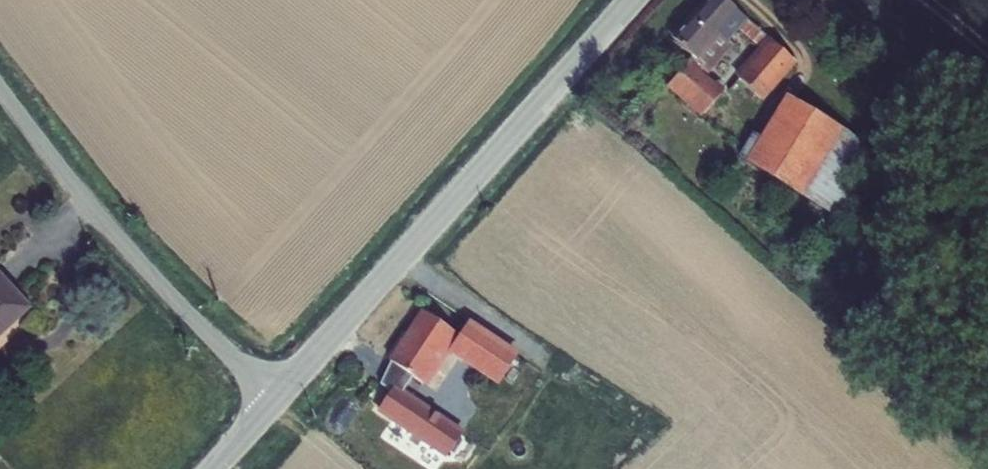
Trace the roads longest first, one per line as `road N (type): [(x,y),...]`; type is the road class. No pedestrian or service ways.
road 1 (tertiary): [(633,0),(277,398)]
road 2 (unclassified): [(0,88),(157,280),(277,398)]

